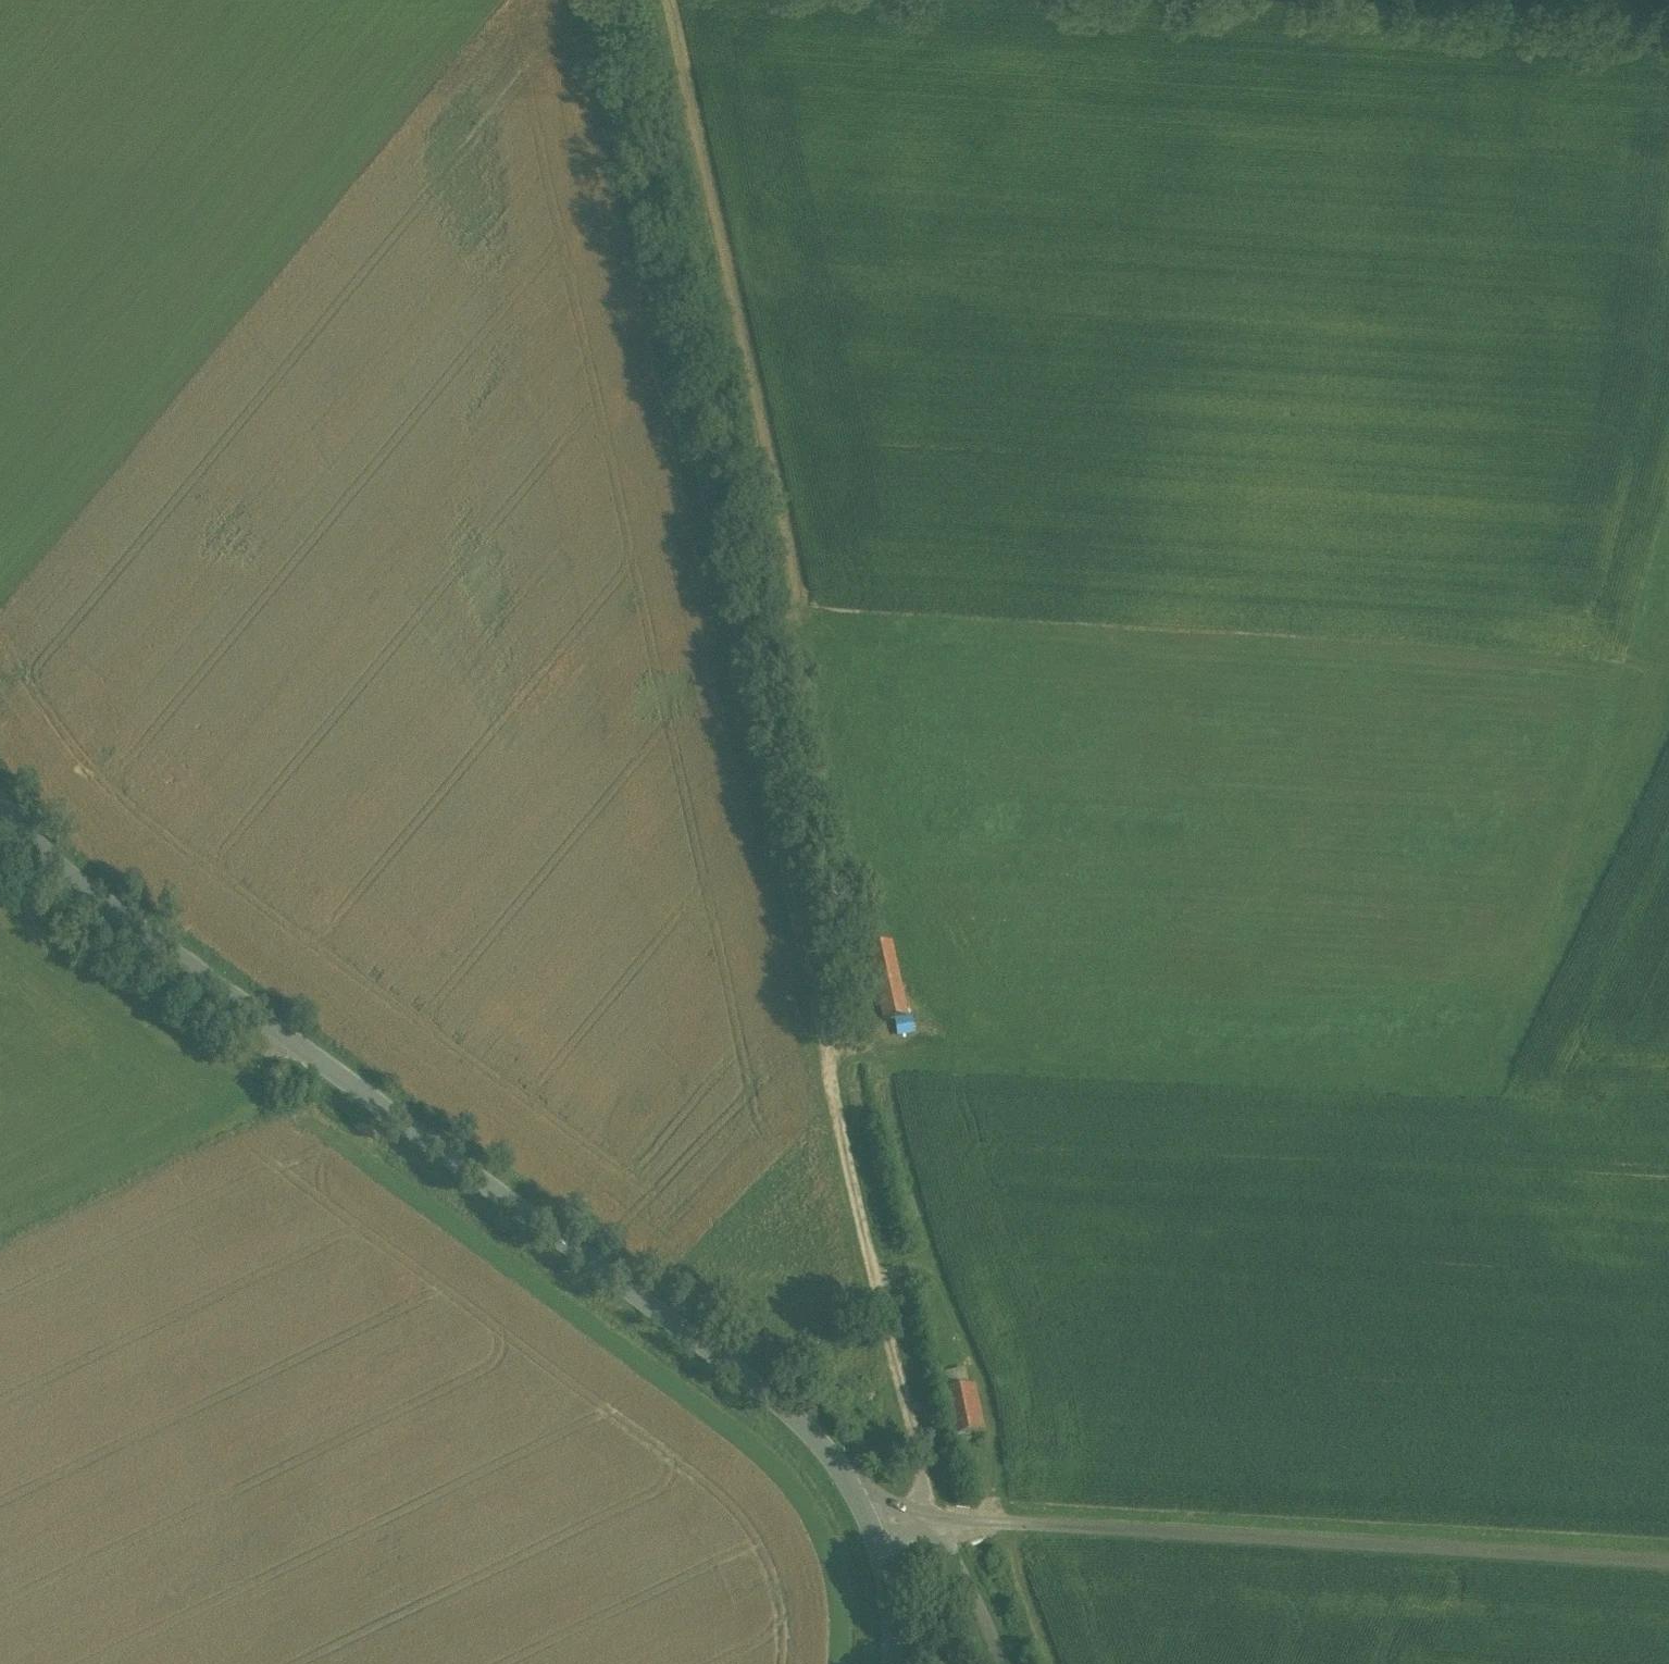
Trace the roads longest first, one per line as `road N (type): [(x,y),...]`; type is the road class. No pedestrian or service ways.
road 1 (track): [(539,0),(909,1524)]
road 2 (tertiary): [(0,801),(68,874),(696,1337),(810,1435),(849,1479),(874,1530)]
road 3 (unclassified): [(909,1524),(1668,1563)]
road 4 (unclassified): [(909,1524),(967,1663)]
road 5 (tertiary): [(874,1530),(889,1611),(885,1663)]

